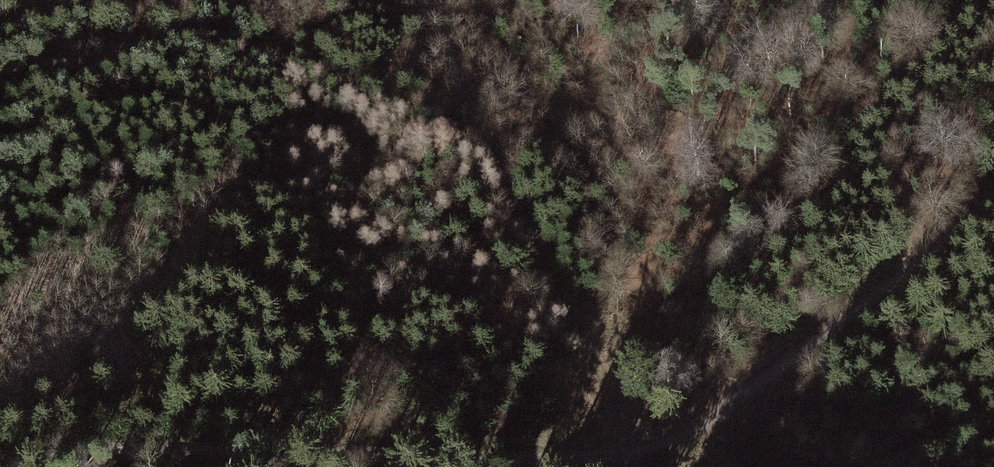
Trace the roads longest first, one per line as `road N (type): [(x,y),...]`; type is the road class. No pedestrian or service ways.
road 1 (track): [(20,466),(93,449),(634,458),(596,355),(495,165),(436,0)]
road 2 (track): [(993,185),(883,299),(634,458),(639,466)]

